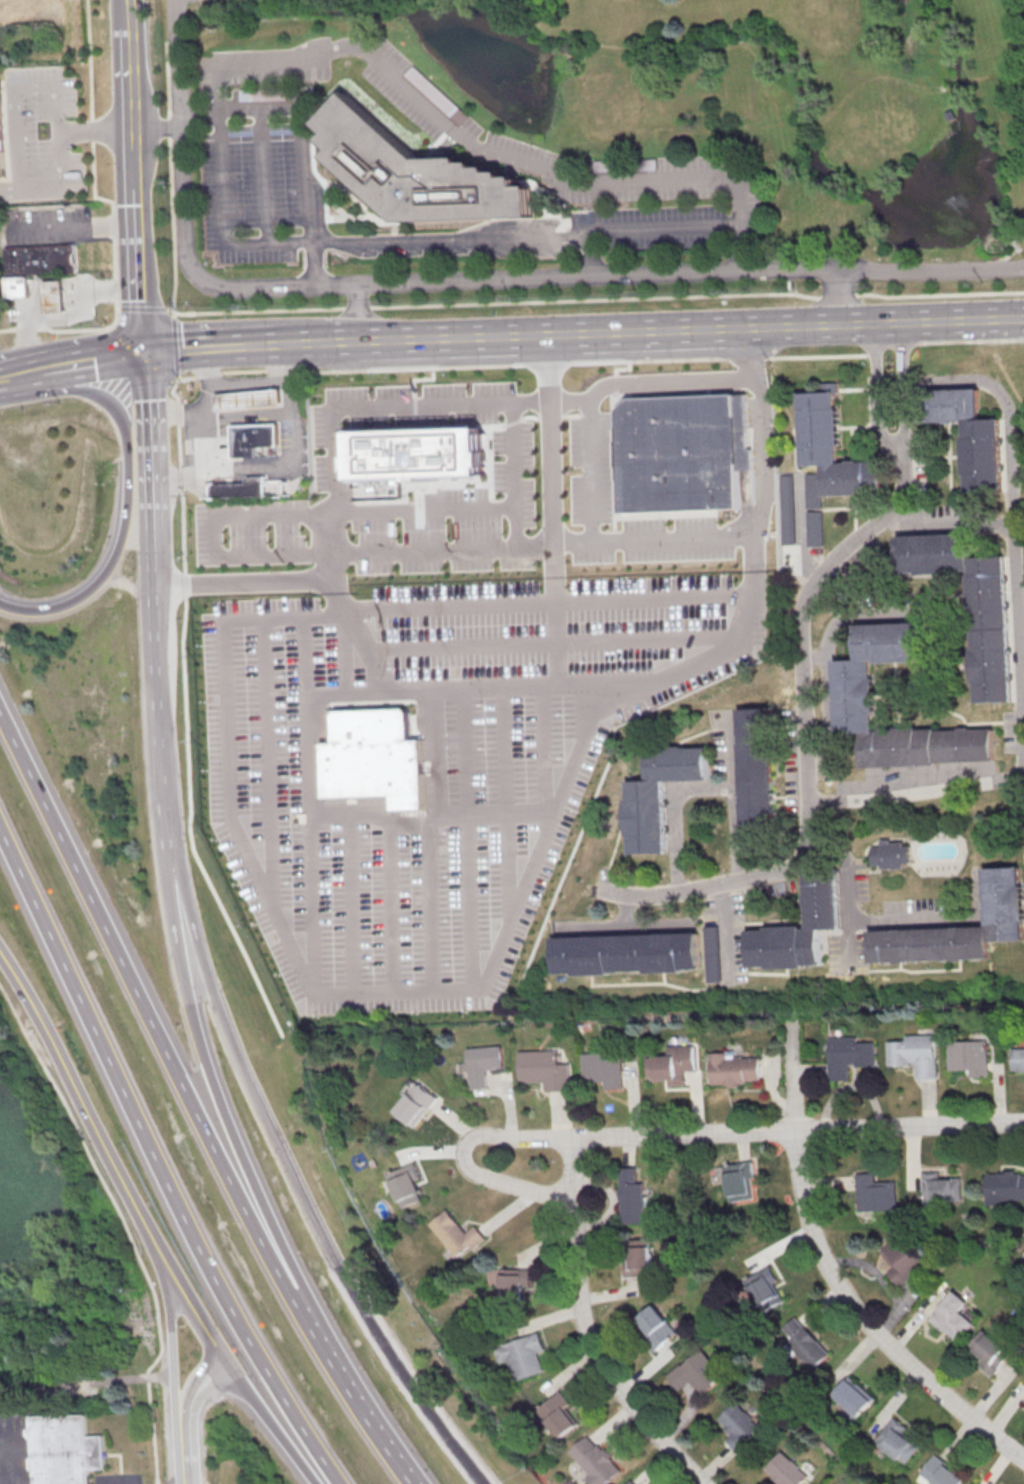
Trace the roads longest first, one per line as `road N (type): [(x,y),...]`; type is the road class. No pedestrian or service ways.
road 1 (residential): [(177,0),(190,255),(201,279),(223,290),(977,272)]
road 2 (motorway): [(0,831),(187,1222),(291,1404),(349,1483)]
road 3 (motorway): [(296,1293),(0,700)]
road 4 (residential): [(904,453),(896,501),(812,577),(799,610),(808,834),(795,865),(676,893),(593,888)]
road 5 (residential): [(807,802),(967,788),(1015,778),(1023,768),(1015,510),(886,514)]
road 6 (tertiary): [(487,1483),(379,1329),(323,1229),(261,1107),(204,964)]
road 7 (motorway): [(296,1293),(177,971),(163,797)]
road 8 (residential): [(1023,1462),(936,1392),(848,1306),(810,1240),(794,1130)]
road 9 (motorway): [(21,375),(110,400),(121,415),(128,491),(122,533),(88,588),(23,606),(0,600)]
road 10 (secondary): [(169,1268),(0,951)]
road 11 (residential): [(705,1483),(606,1377),(582,1334),(573,1199)]
road 12 (residential): [(571,1136),(477,1135),(462,1157),(485,1176),(573,1199)]
road 13 (secondary): [(158,592),(145,351)]
road 14 (residential): [(1023,1123),(794,1130)]
road 15 (motorway): [(417,1483),(296,1293)]
road 16 (residential): [(794,1130),(571,1136)]
road 17 (secondary): [(163,797),(158,592)]
road 18 (tertiary): [(145,351),(134,174)]
road 19 (tertiary): [(204,964),(163,797)]
road 20 (secondary): [(309,343),(145,351)]
road 21 (motorway): [(222,1354),(323,1483)]
road 22 (tertiary): [(169,1268),(183,1422)]
road 23 (residential): [(873,322),(877,430),(886,446),(904,453)]
road 24 (residential): [(904,453),(900,321)]
road 25 (secondary): [(873,322),(753,327)]

